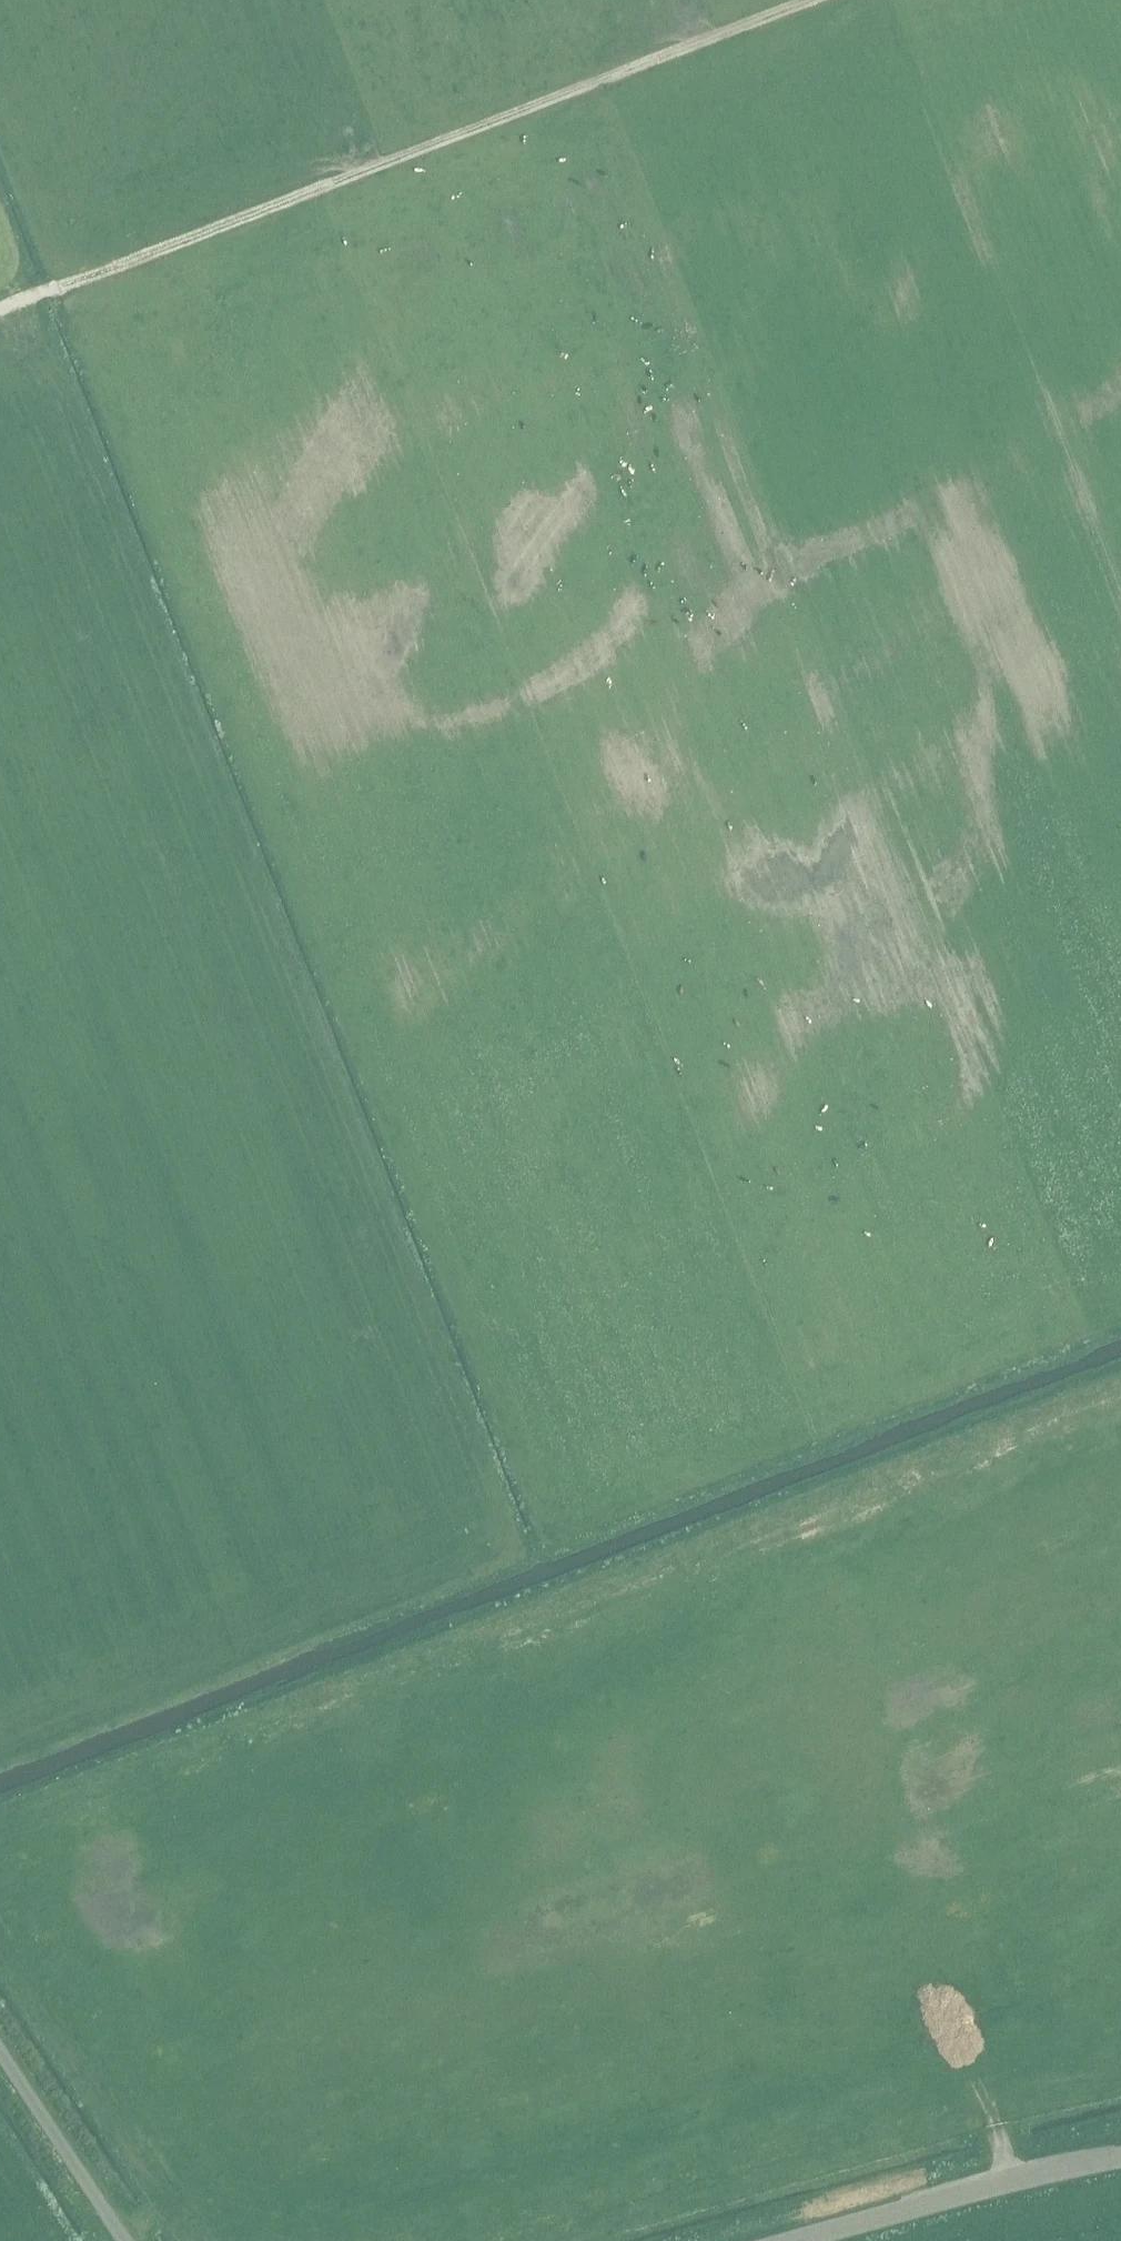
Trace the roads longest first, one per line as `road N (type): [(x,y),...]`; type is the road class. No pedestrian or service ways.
road 1 (unclassified): [(790,2240),(1077,2162),(1120,2158)]
road 2 (unclassified): [(121,2240),(0,2056)]

